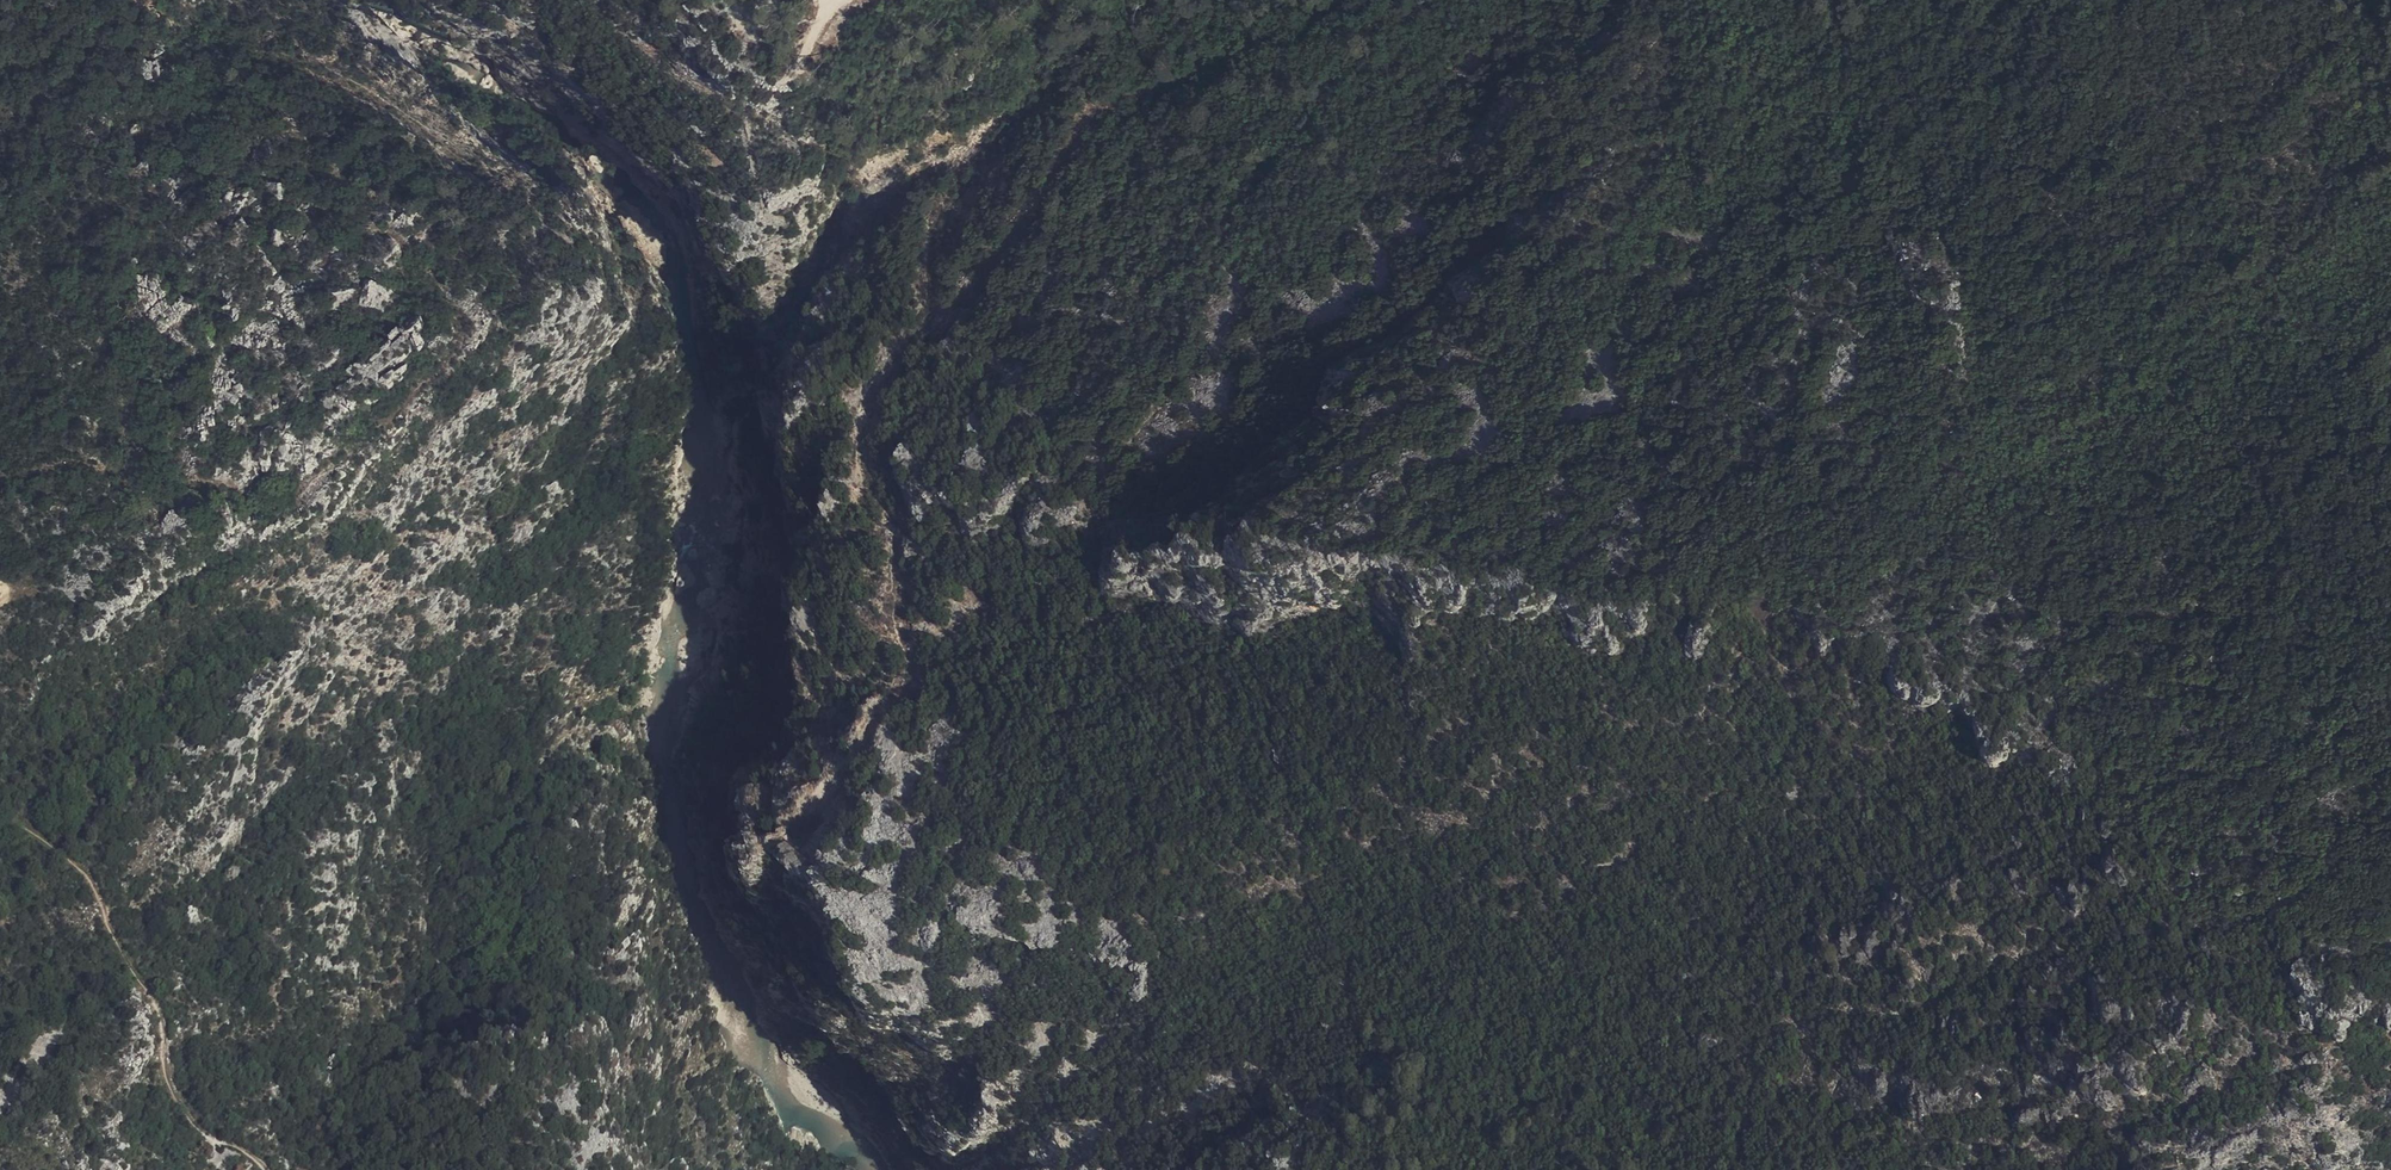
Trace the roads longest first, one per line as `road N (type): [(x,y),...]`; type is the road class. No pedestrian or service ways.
road 1 (track): [(1328,0),(1304,20),(1088,111),(1040,195),(961,304),(917,354),(872,389),(855,441),(862,480),(887,505),(895,531),(913,682),(906,701),(873,719),(805,838)]

